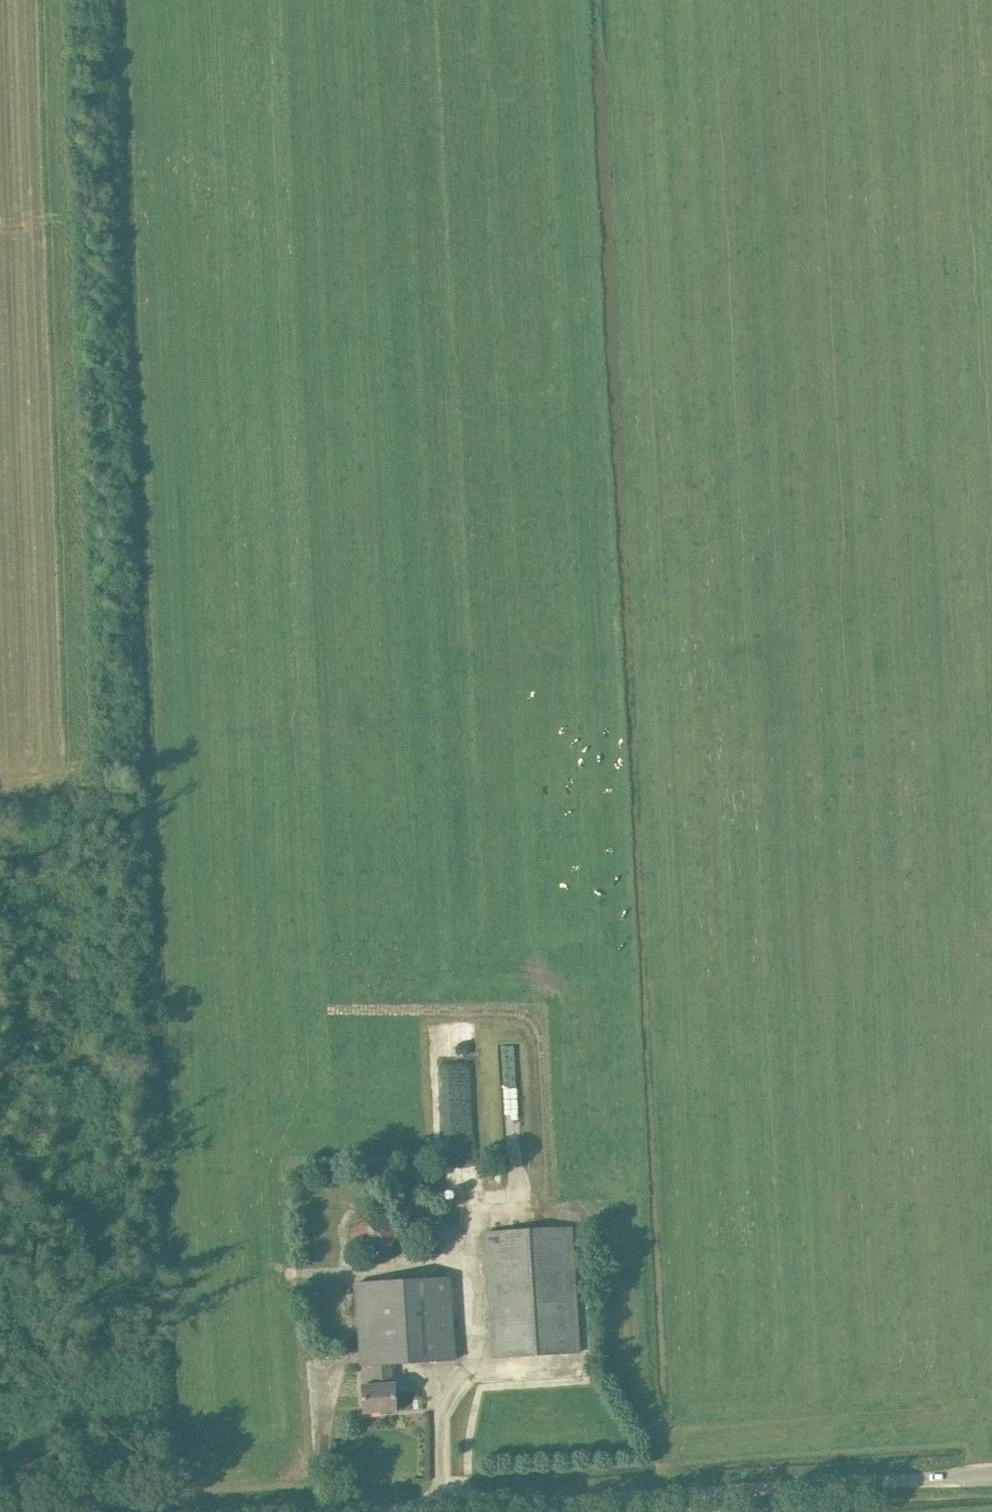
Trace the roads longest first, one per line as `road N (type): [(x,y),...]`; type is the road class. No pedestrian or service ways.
road 1 (unclassified): [(397,1511),(991,1476)]

